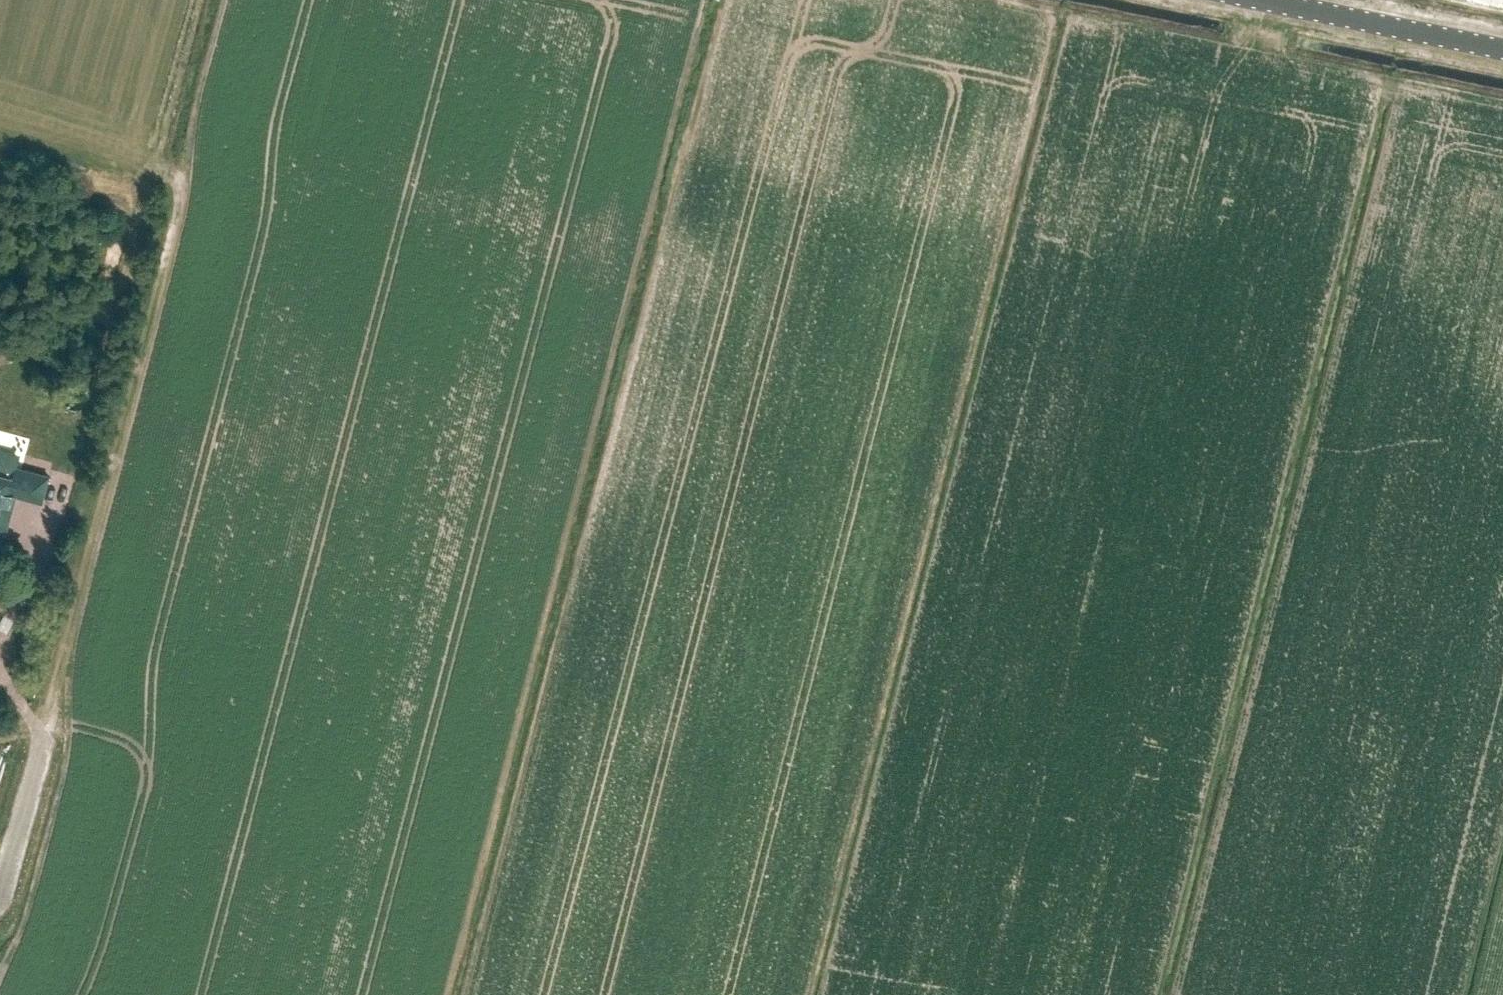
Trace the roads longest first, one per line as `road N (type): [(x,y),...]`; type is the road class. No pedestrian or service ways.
road 1 (unclassified): [(1247,0),(1502,52)]
road 2 (unclassified): [(0,878),(42,733)]

